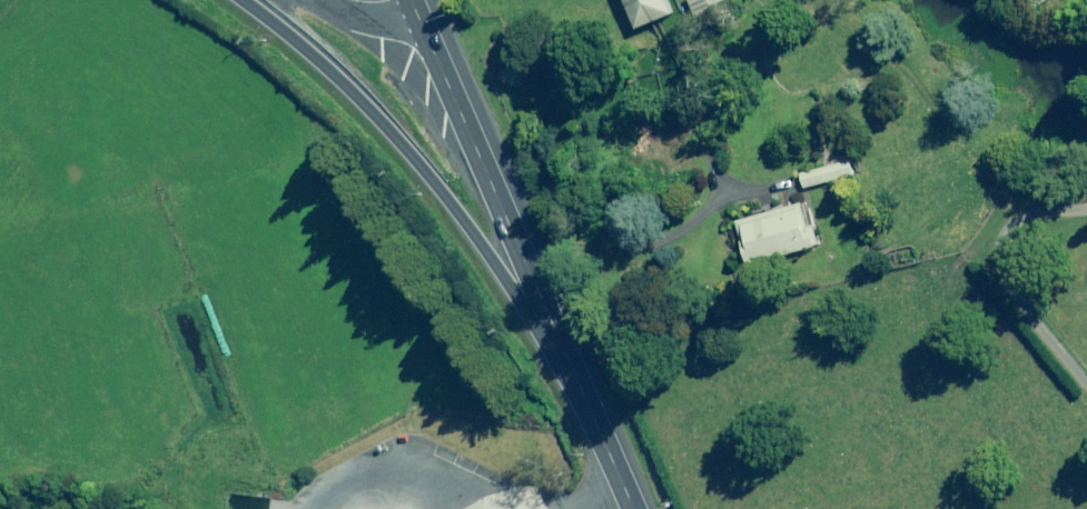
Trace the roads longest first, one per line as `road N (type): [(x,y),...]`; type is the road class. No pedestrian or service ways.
road 1 (trunk): [(566,353),(379,118),(244,0)]
road 2 (trunk): [(566,353),(407,0)]
road 3 (track): [(1086,368),(1022,300),(1002,257),(1012,229),(1042,212),(1086,209)]
road 4 (trunk): [(636,508),(566,353)]

